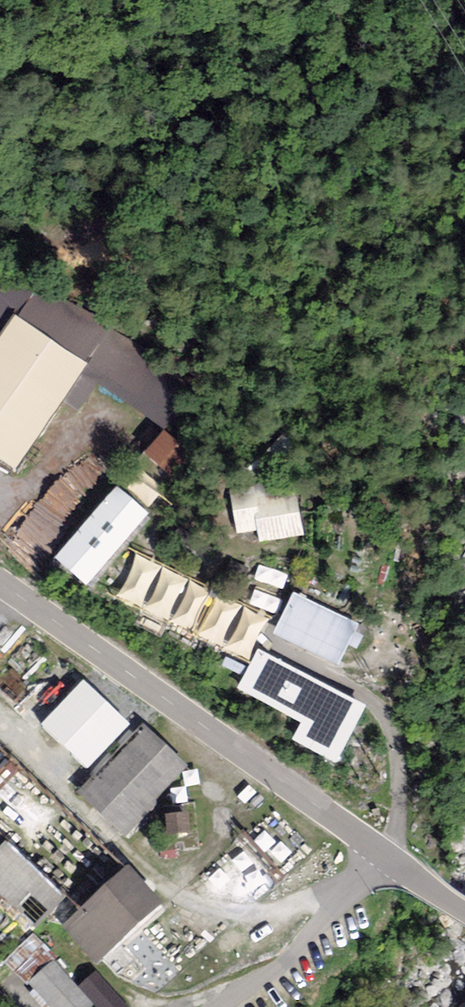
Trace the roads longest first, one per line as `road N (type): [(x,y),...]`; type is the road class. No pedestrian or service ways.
road 1 (unclassified): [(464,910),(0,582)]

